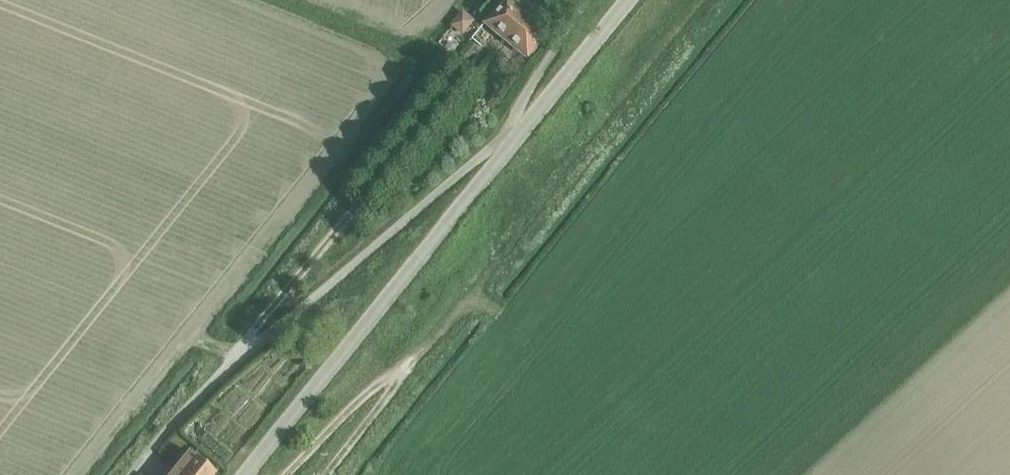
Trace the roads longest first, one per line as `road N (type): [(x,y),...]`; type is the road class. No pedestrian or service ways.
road 1 (unclassified): [(129,474),(241,355),(481,155),(504,148)]
road 2 (unclassified): [(241,474),(504,148)]
road 3 (unclassified): [(504,148),(623,0)]
road 4 (unclassified): [(587,0),(535,73),(504,148)]

